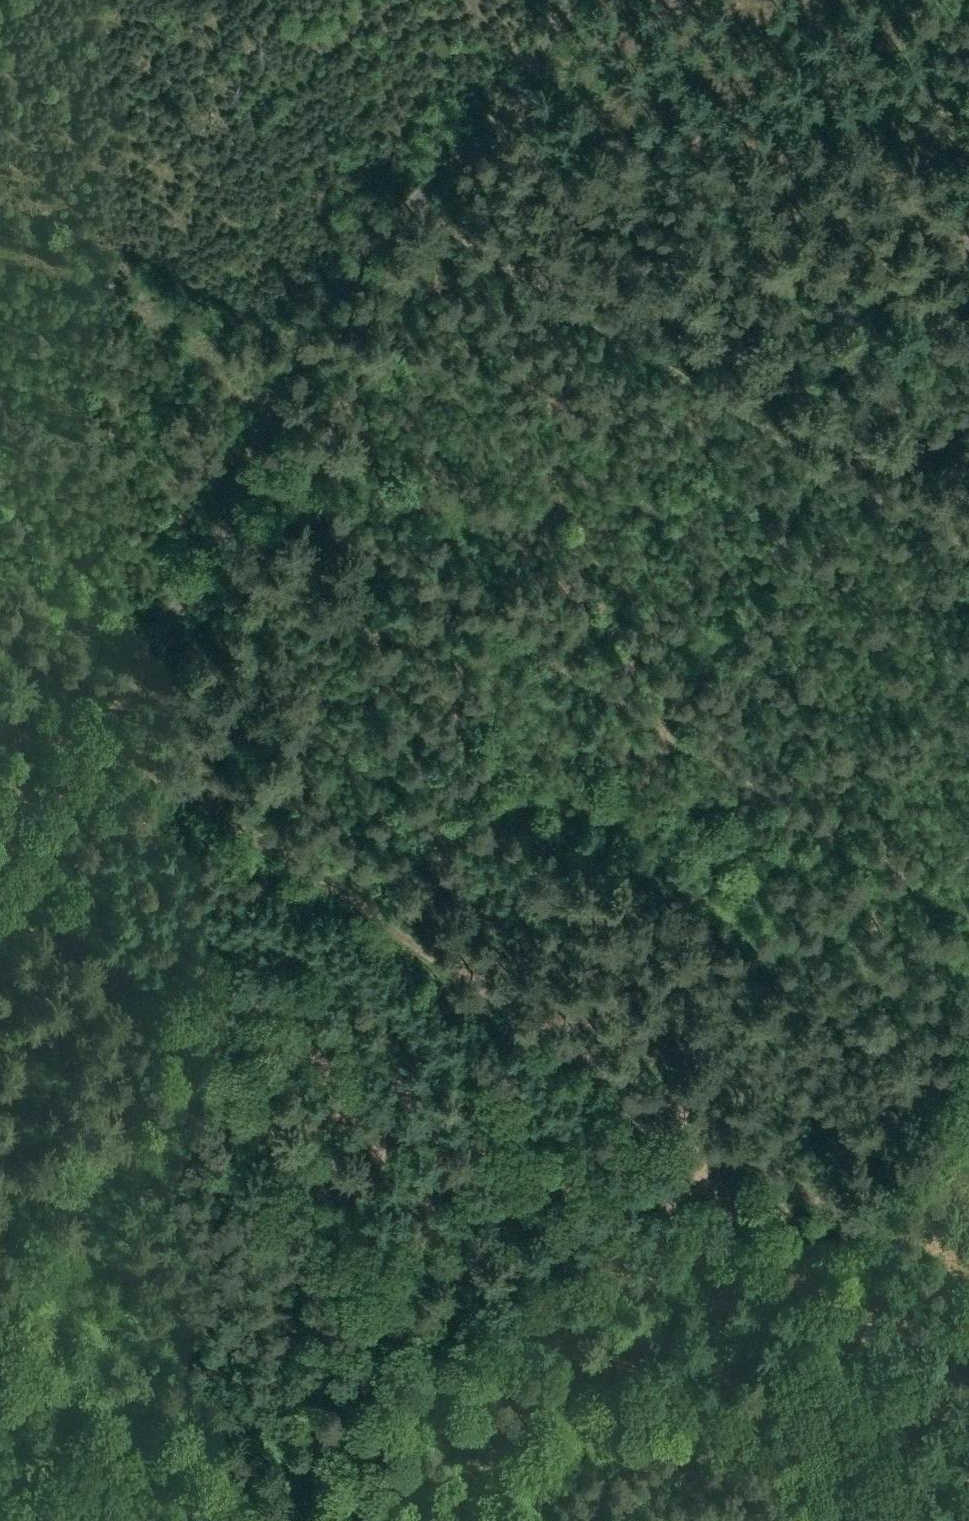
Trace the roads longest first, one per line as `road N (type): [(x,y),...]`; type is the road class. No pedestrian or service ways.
road 1 (track): [(567,0),(514,105),(414,205),(337,300),(251,475),(23,883)]
road 2 (track): [(101,736),(527,1024),(893,1249)]
road 3 (track): [(414,205),(968,555)]
road 4 (track): [(893,1249),(968,1115)]

